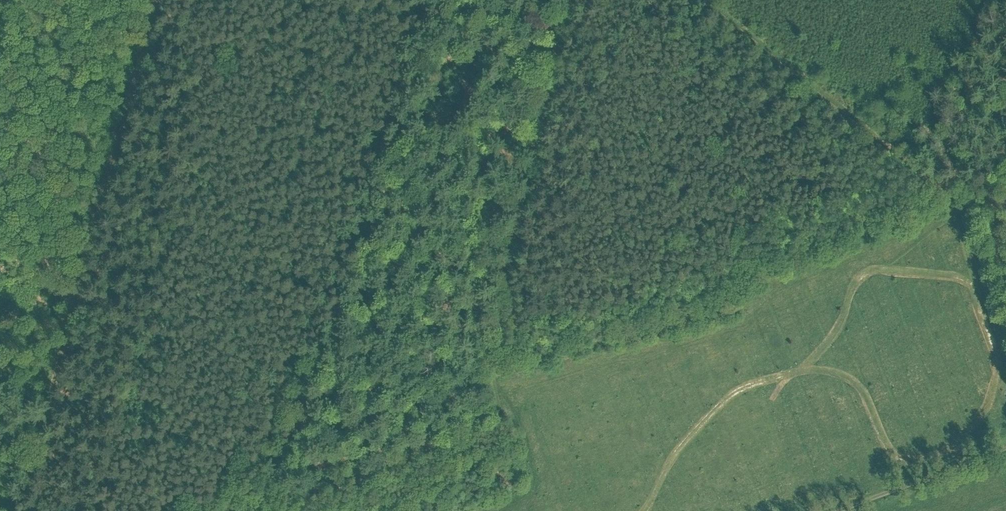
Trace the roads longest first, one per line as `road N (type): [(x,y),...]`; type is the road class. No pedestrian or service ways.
road 1 (track): [(558,0),(493,337),(500,420),(218,510)]
road 2 (track): [(20,510),(150,0)]
road 3 (track): [(960,205),(710,0)]
road 4 (track): [(970,462),(840,510)]

